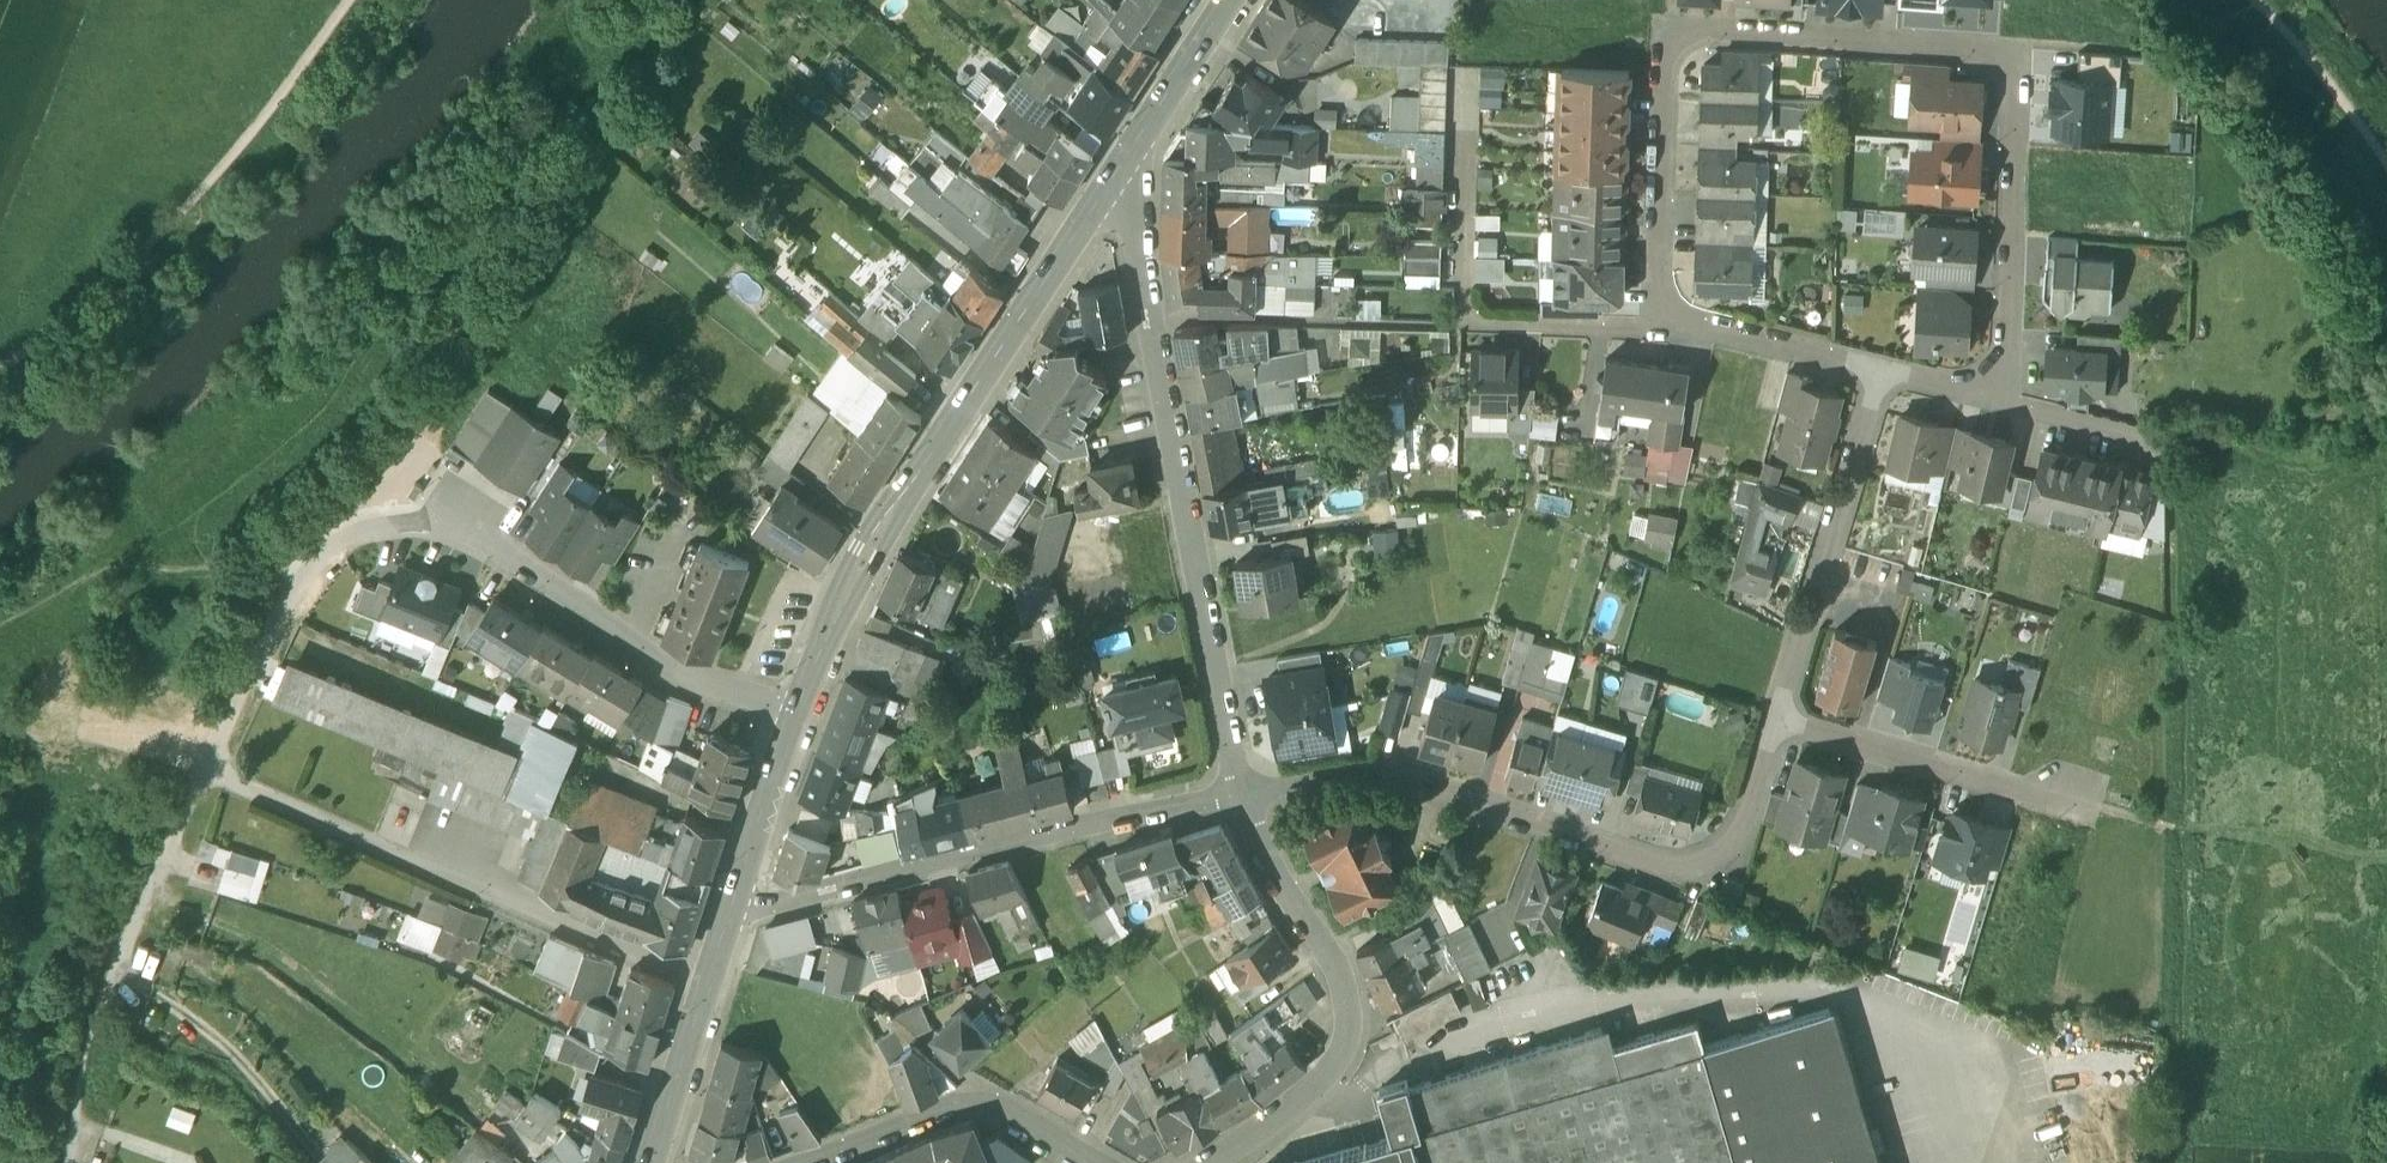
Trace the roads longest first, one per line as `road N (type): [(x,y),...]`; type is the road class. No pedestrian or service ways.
road 1 (residential): [(794,713),(623,636),(465,531),(387,525),(346,538),(290,587),(203,773),(708,976)]
road 2 (residential): [(1659,322),(1666,35),(2014,62),(2005,405)]
road 3 (residential): [(1241,791),(1336,777),(1426,783),(1664,860),(1713,858),(1738,838),(1778,714)]
road 4 (residential): [(1241,791),(1149,316),(1111,180)]
road 5 (secondary): [(794,713),(865,552),(1111,180)]
road 6 (residential): [(1241,791),(726,915)]
road 7 (track): [(0,374),(183,213),(350,0)]
road 8 (residential): [(1229,1162),(1342,1066),(1358,1016),(1332,947),(1241,791)]
road 9 (track): [(203,773),(100,1006),(68,1162)]
road 10 (residential): [(1778,714),(1883,372)]
road 11 (residential): [(798,1162),(979,1107),(1003,1110),(1090,1162)]
road 12 (residential): [(1778,714),(2067,803)]
road 13 (residential): [(1883,372),(1756,337),(1659,322)]
road 14 (secondary): [(726,915),(794,713)]
road 15 (secondary): [(1111,180),(1225,0)]
road 16 (residential): [(1659,322),(1461,320)]
road 17 (track): [(2258,0),(2386,149)]
road 18 (secondary): [(649,1162),(708,976)]
road 19 (residential): [(2005,405),(2164,442)]
road 20 (residential): [(2005,405),(1883,372)]

